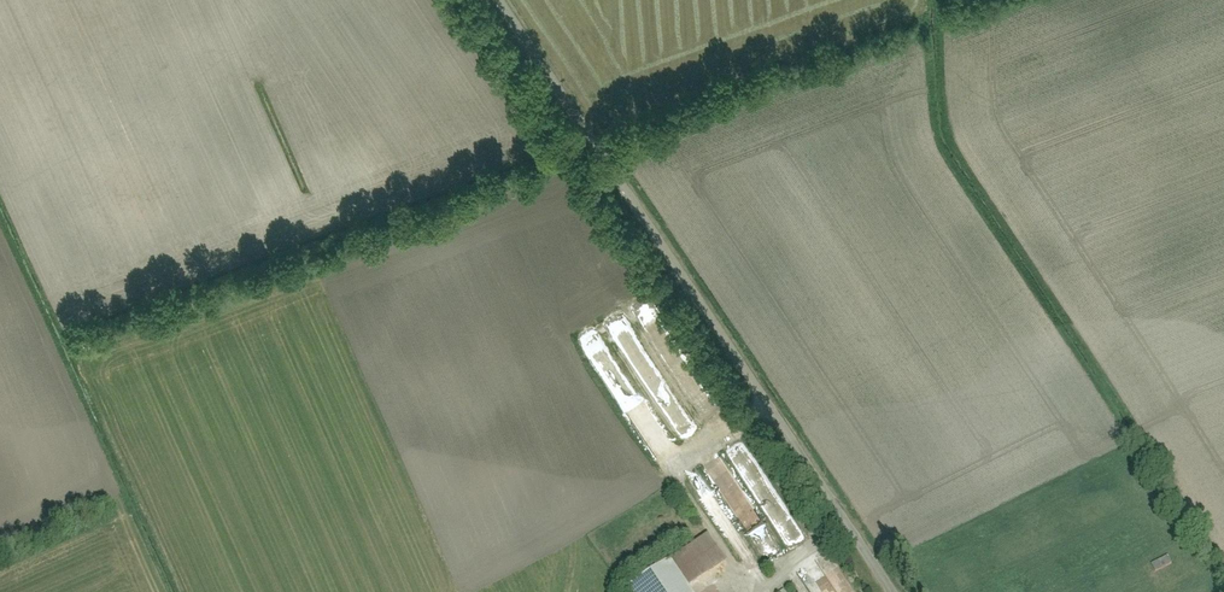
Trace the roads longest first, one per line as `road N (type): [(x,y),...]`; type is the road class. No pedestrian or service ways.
road 1 (unclassified): [(892,591),(499,0)]

